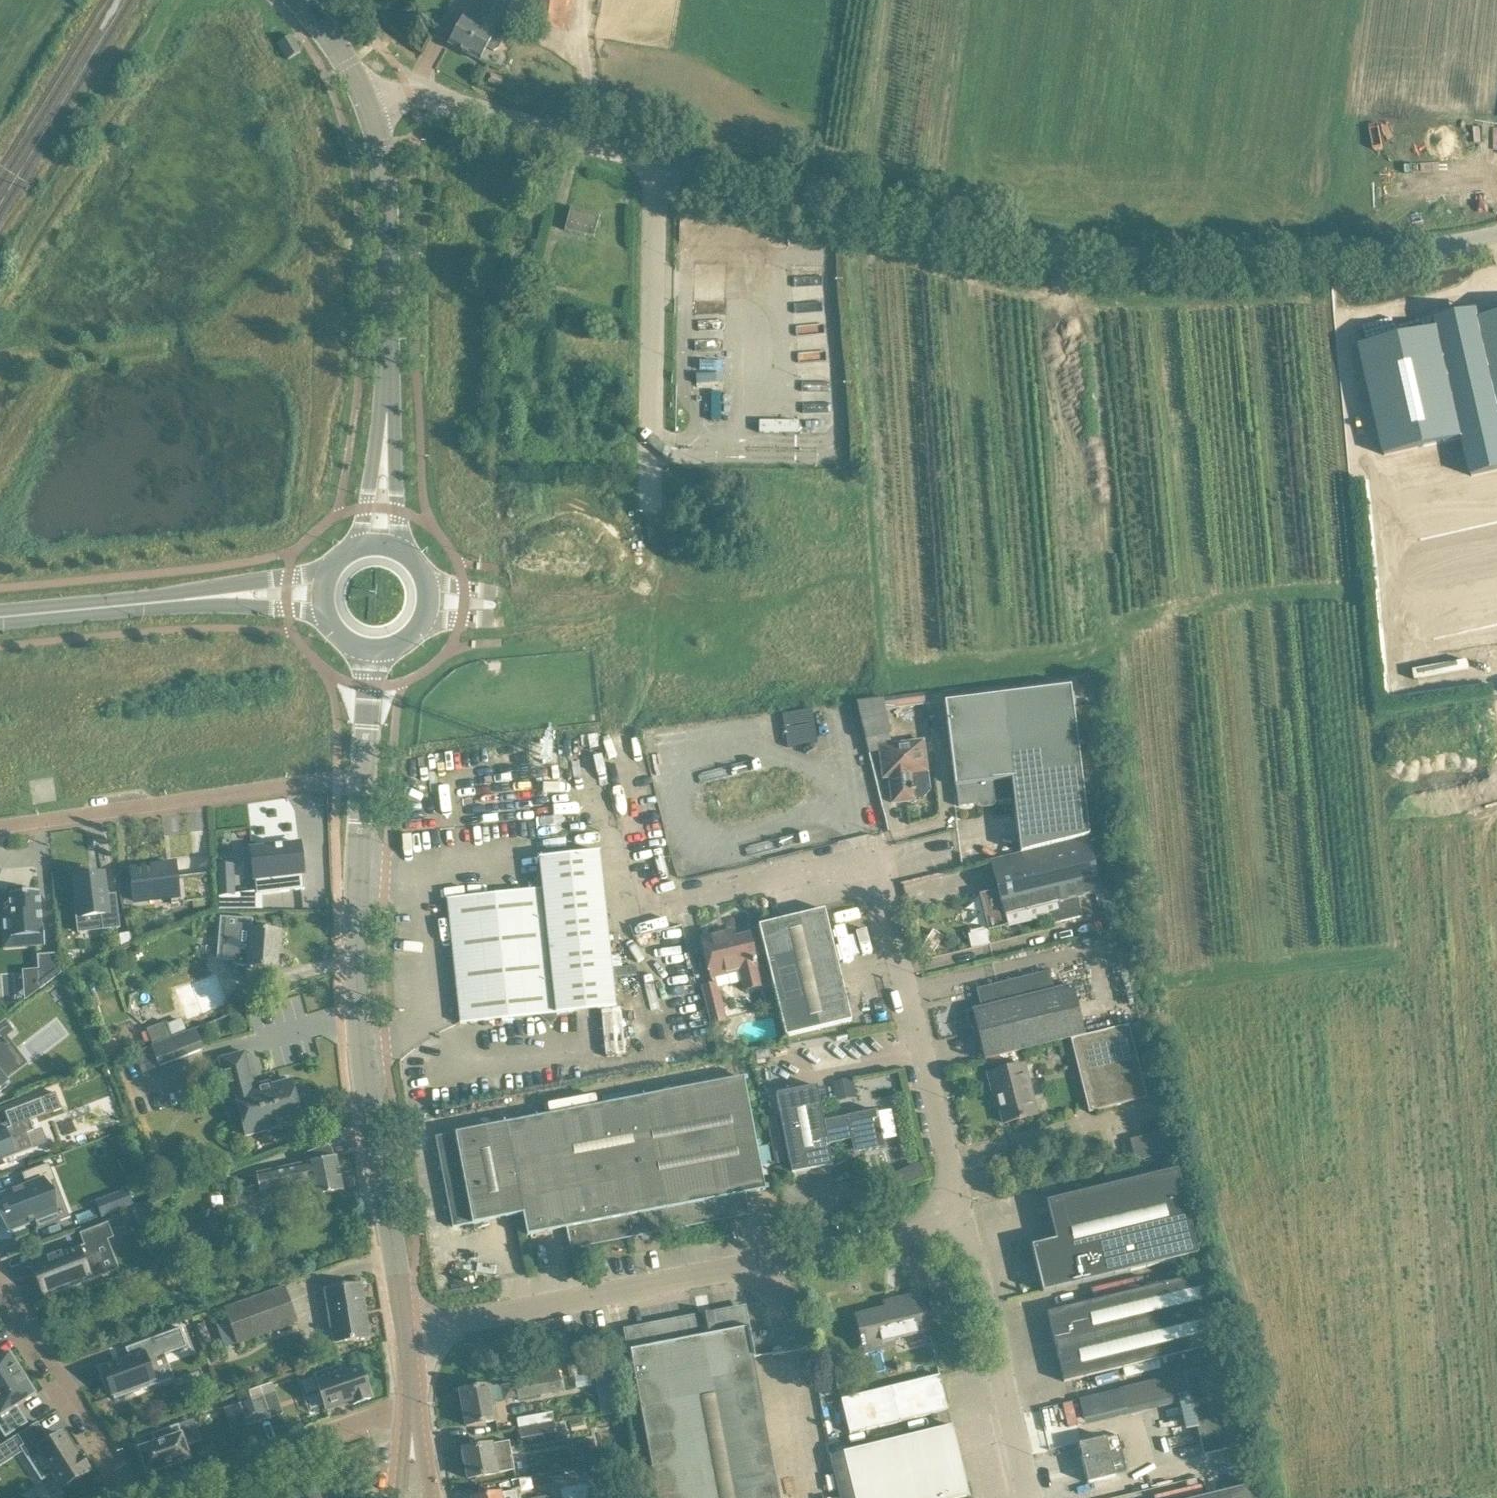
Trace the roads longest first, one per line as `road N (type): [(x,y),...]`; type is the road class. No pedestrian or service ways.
road 1 (unclassified): [(656,159),(1042,252),(1112,259),(1359,257),(1496,241)]
road 2 (unclassified): [(962,1224),(881,891),(862,870),(836,865),(682,902),(660,897),(620,736)]
road 3 (unclassified): [(405,1332),(962,1224)]
road 4 (residential): [(405,1332),(363,1063),(357,969),(364,778)]
road 5 (residential): [(364,778),(0,829)]
road 6 (unclassified): [(652,501),(656,159)]
road 7 (tertiary): [(387,415),(388,205),(372,108)]
road 8 (unclassified): [(656,159),(436,96),(409,93),(372,108)]
road 9 (residential): [(413,1409),(136,1497)]
road 10 (unclassified): [(1029,1497),(962,1224)]
road 11 (residential): [(136,1497),(0,1276)]
road 12 (tertiary): [(0,616),(228,597)]
road 13 (tertiary): [(399,548),(387,415)]
road 14 (tertiary): [(387,415),(366,546)]
road 15 (tertiary): [(372,108),(299,0)]
road 16 (residential): [(364,778),(373,652)]

